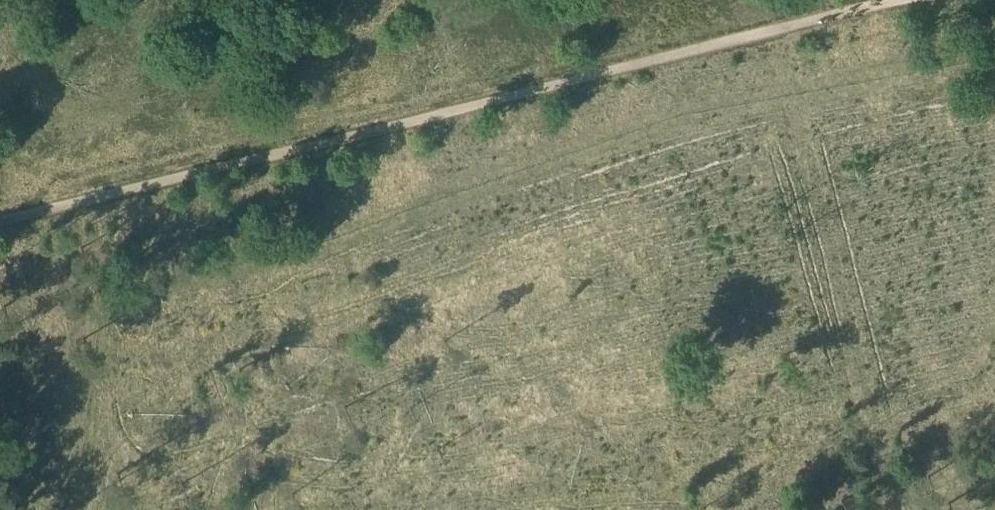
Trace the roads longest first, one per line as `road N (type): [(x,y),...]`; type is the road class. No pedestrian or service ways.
road 1 (track): [(943,0),(0,231)]

